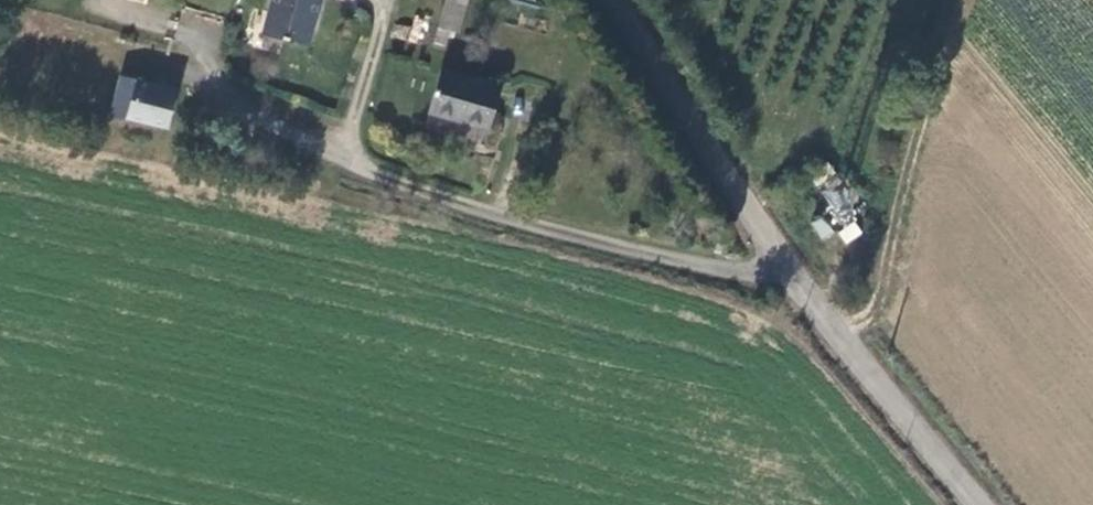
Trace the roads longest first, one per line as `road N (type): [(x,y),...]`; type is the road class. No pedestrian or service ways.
road 1 (unclassified): [(200,39),(203,61),(242,107),(350,168),(524,225),(787,279)]
road 2 (tertiary): [(787,279),(611,0)]
road 3 (tertiary): [(975,504),(787,279)]

